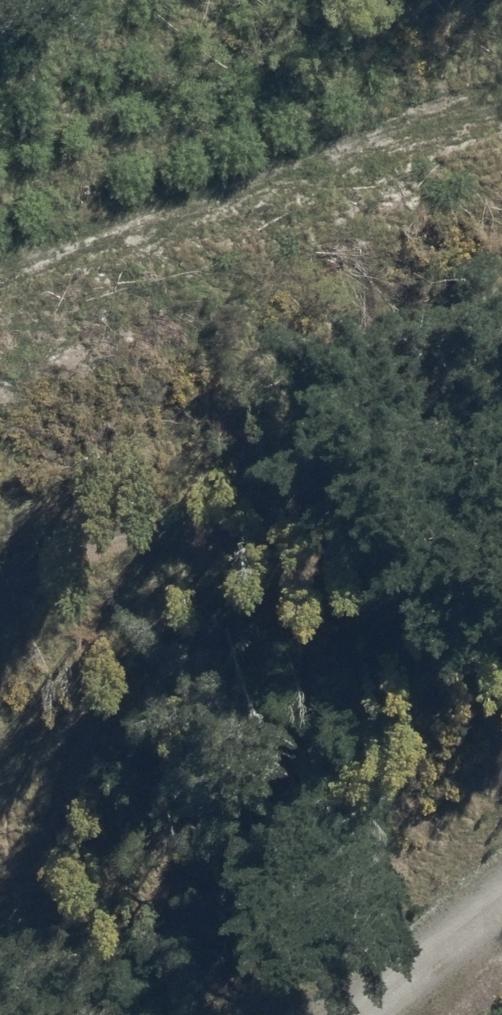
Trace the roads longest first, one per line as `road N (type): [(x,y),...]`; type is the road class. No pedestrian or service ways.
road 1 (track): [(0,407),(501,201)]
road 2 (track): [(0,558),(53,534),(125,526),(211,544),(352,501),(501,425)]

